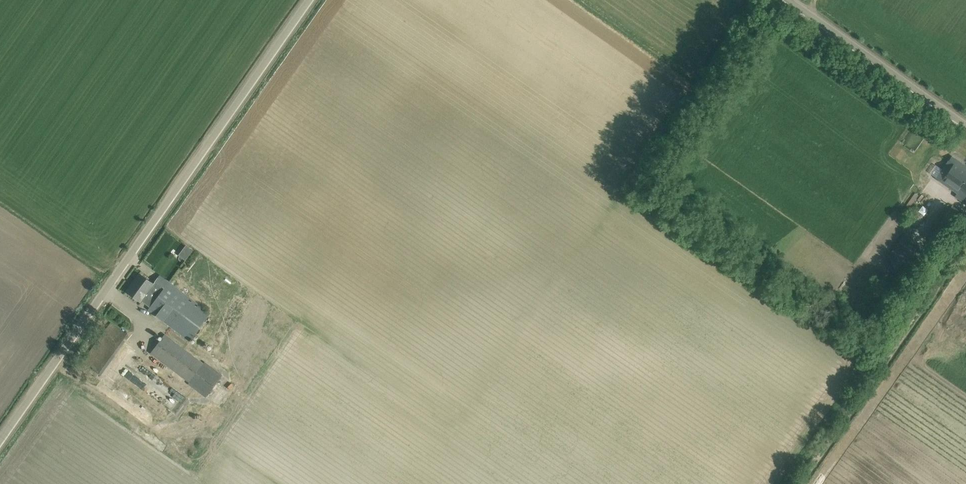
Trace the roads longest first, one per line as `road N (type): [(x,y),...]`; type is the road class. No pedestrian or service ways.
road 1 (tertiary): [(0,438),(308,0)]
road 2 (tertiary): [(786,0),(965,127)]

